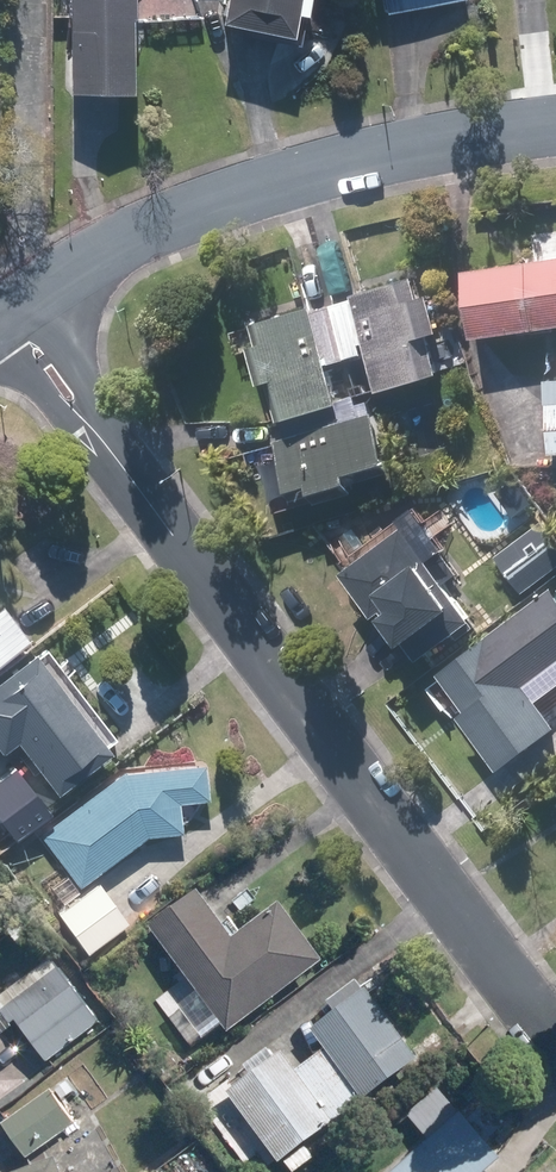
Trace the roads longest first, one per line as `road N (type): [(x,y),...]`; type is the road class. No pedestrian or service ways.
road 1 (residential): [(14,317),(555,1029)]
road 2 (residential): [(14,317),(115,249),(231,202),(356,163),(555,131)]

